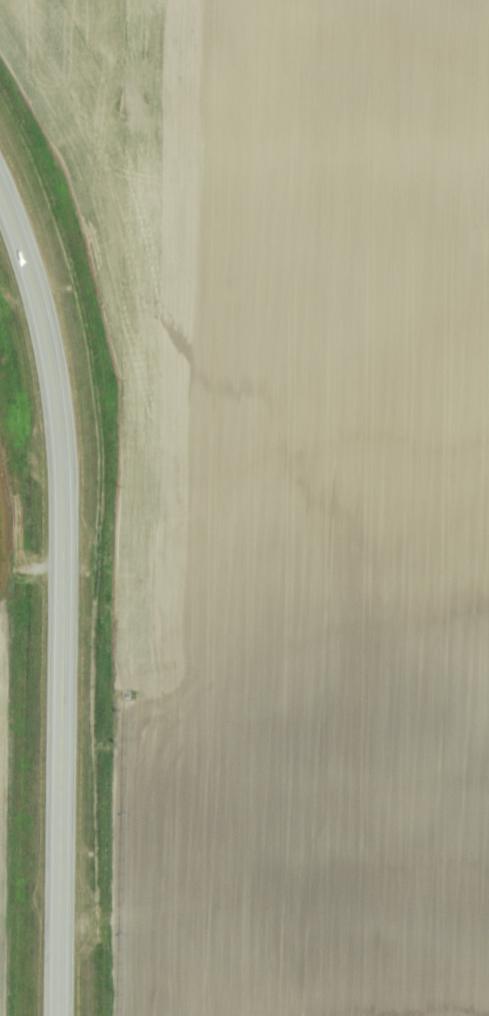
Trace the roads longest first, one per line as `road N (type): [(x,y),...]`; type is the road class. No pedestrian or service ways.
road 1 (primary): [(53,1015),(58,487)]
road 2 (primary): [(0,194),(41,333),(58,487)]

